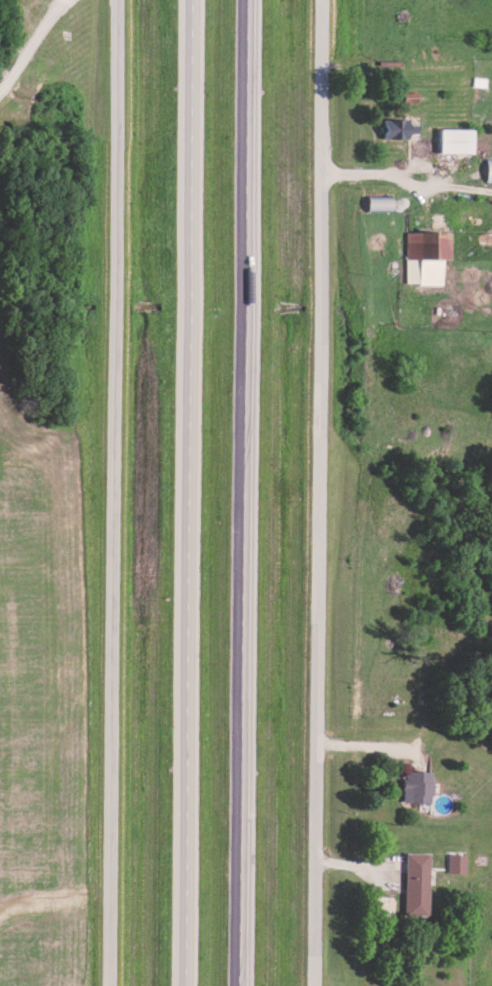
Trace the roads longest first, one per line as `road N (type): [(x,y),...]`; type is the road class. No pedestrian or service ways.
road 1 (motorway): [(195,0),(187,985)]
road 2 (motorway): [(241,985),(248,0)]
road 3 (residential): [(318,985),(325,0)]
road 4 (residential): [(113,985),(120,0)]

